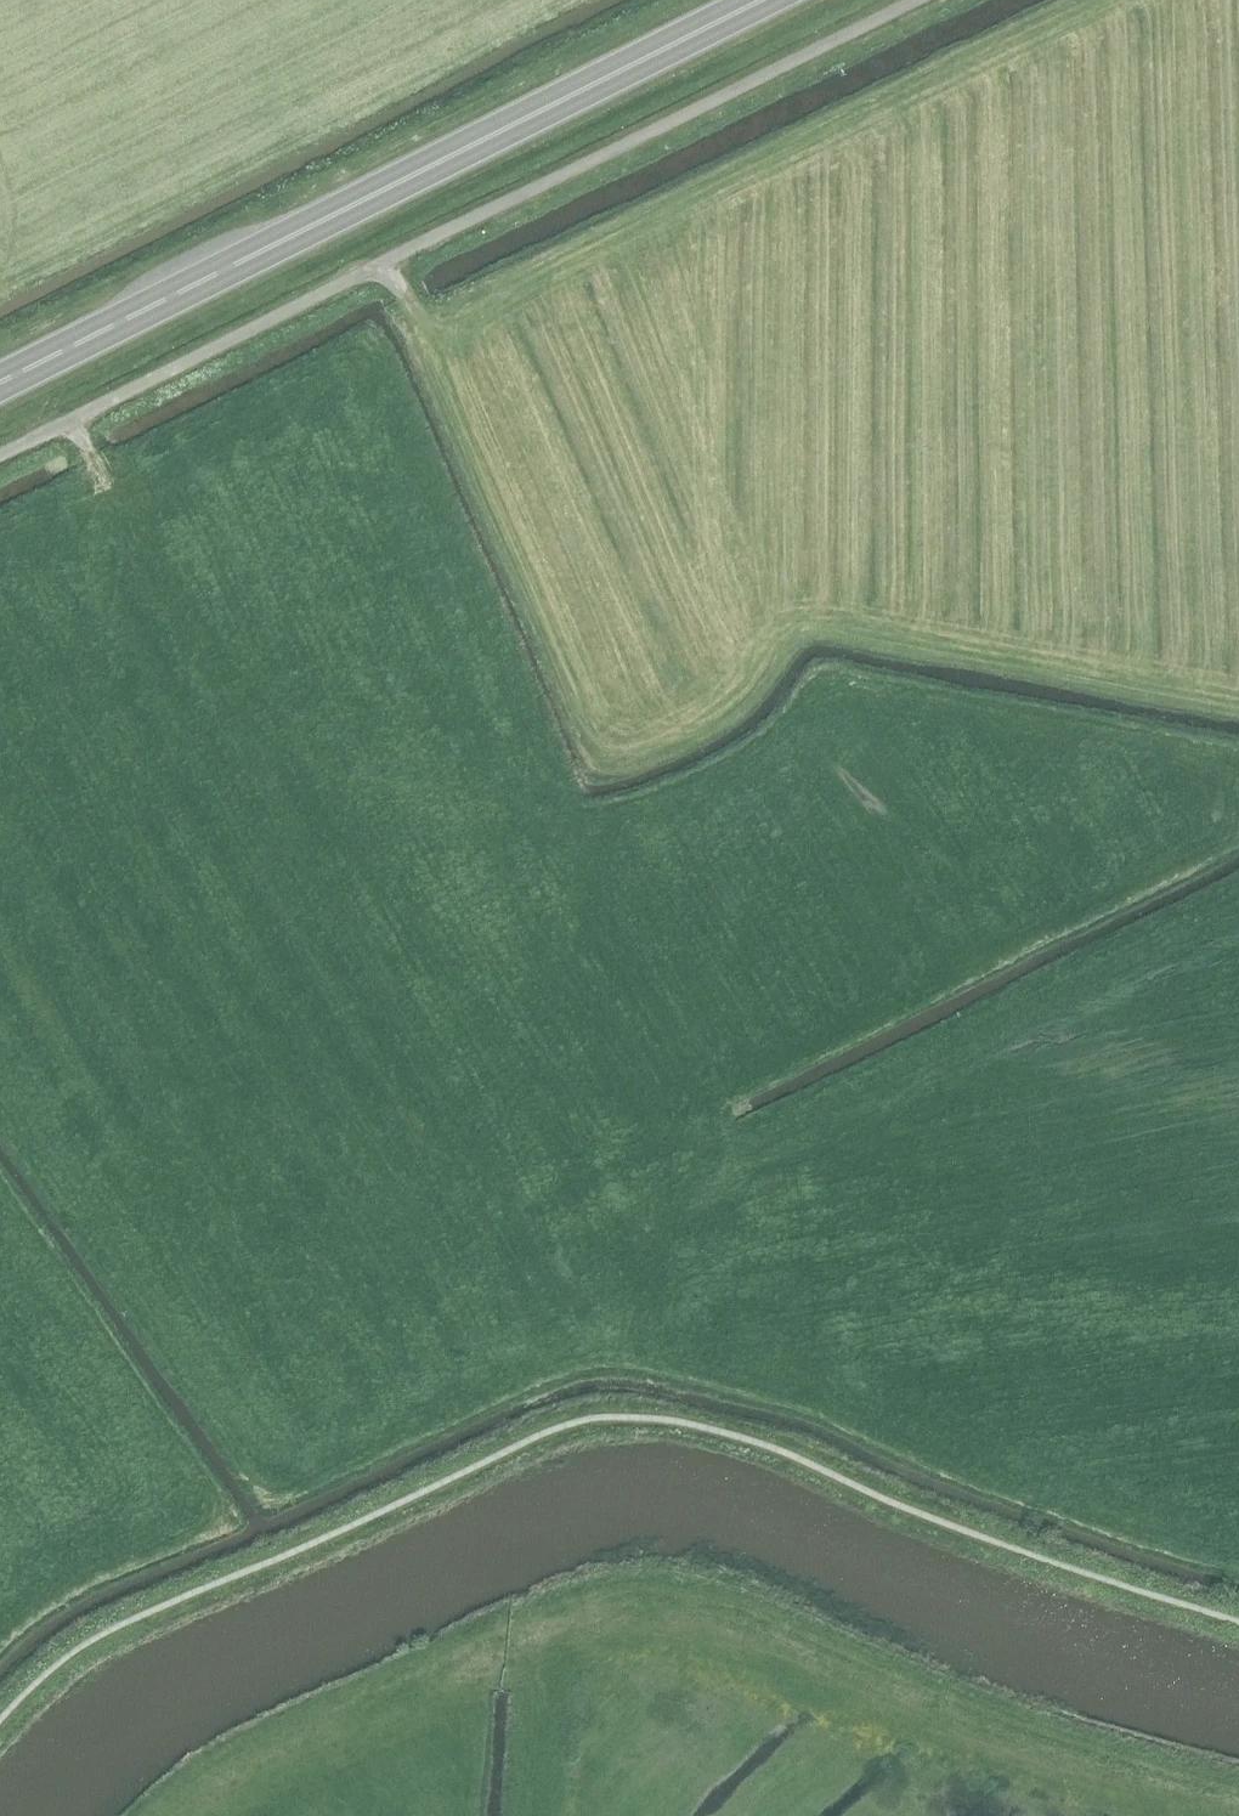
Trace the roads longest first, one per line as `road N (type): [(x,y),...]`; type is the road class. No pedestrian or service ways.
road 1 (trunk): [(0,382),(761,0)]
road 2 (unclassified): [(0,455),(378,264)]

